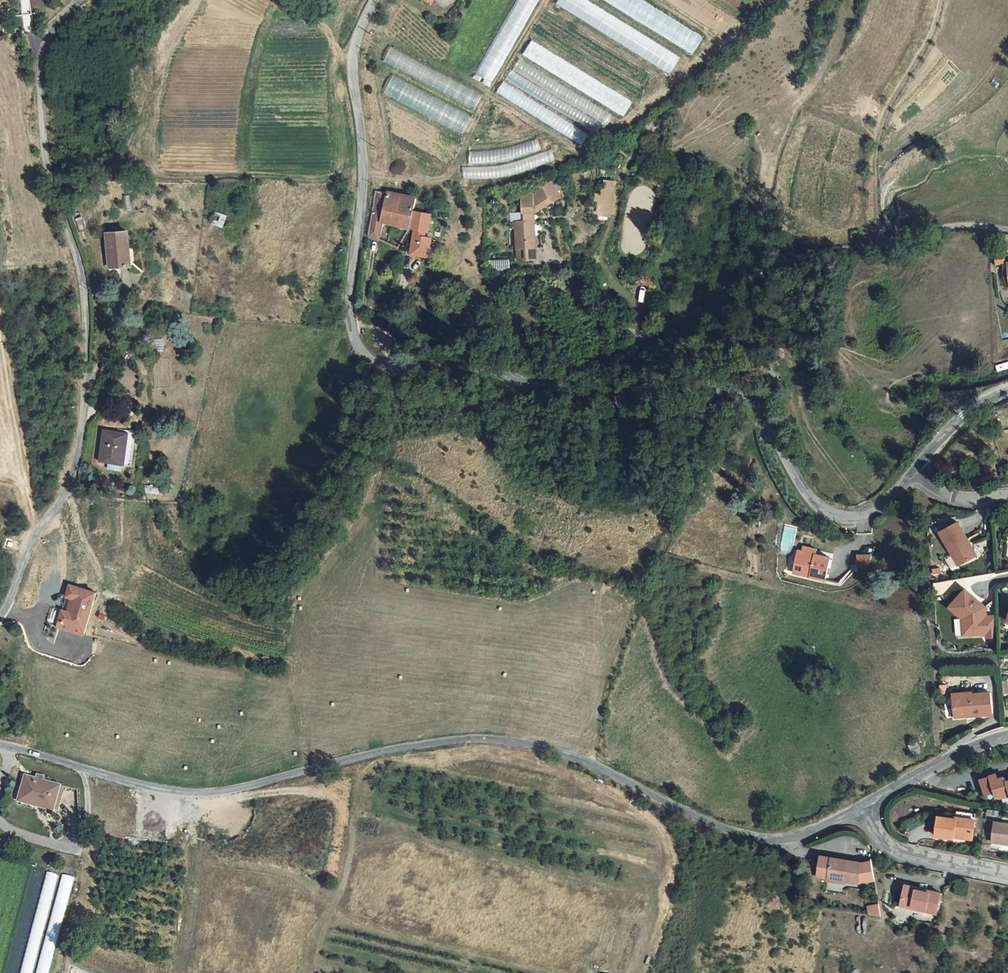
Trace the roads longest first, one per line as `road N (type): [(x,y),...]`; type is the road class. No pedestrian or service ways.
road 1 (unclassified): [(374,0),(351,58),(363,189),(349,301),(364,357),(396,374),(502,374),(575,402),(707,384),(747,394),(771,421),(802,487),(822,510),(850,518),(879,508),(914,471)]
road 2 (residential): [(858,804),(802,836),(770,840),(720,827),(570,754),(519,741),(442,740),(197,792),(134,783),(0,743)]
road 3 (unclassified): [(0,616),(33,539),(64,497),(84,383),(85,279),(43,146),(40,62),(54,29),(82,0)]
road 4 (residential): [(565,272),(585,313),(652,335),(804,254),(950,225),(1007,229)]
road 5 (residential): [(858,804),(884,850),(1007,875)]
road 6 (residential): [(1007,737),(980,742),(858,804)]
road 7 (unclassified): [(914,471),(963,413),(1007,390)]

